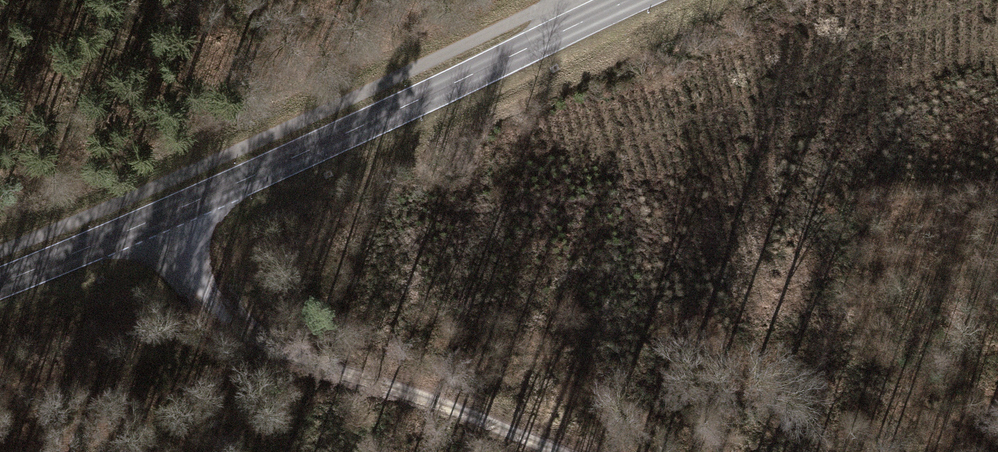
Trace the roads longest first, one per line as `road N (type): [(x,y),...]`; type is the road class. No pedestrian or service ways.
road 1 (secondary): [(642,0),(190,213),(0,293)]
road 2 (track): [(190,213),(234,320),(572,451)]

